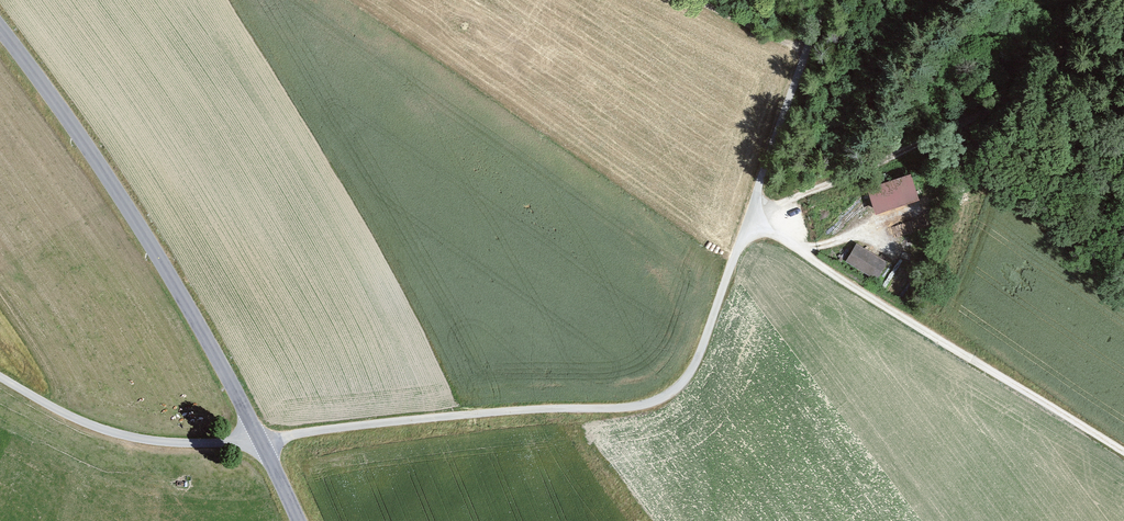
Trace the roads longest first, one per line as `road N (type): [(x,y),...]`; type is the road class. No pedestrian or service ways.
road 1 (track): [(0,376),(141,439),(262,443),(333,427),(652,402),(689,375),(752,220)]
road 2 (tertiary): [(298,520),(164,265),(0,28)]
road 3 (track): [(752,220),(1123,454)]
road 4 (track): [(752,207),(884,159),(1011,94),(1116,0)]
road 5 (track): [(752,220),(824,0)]

